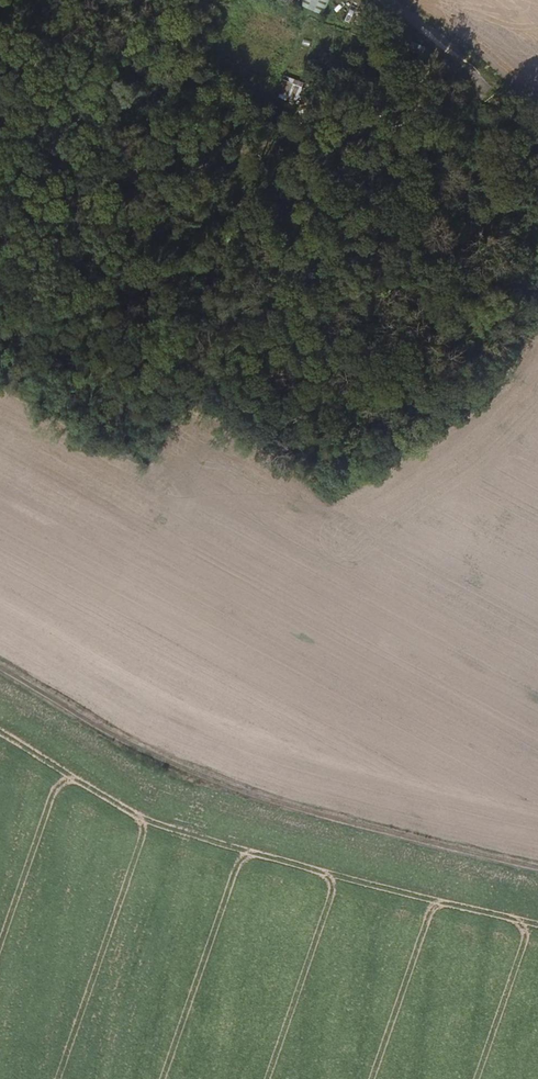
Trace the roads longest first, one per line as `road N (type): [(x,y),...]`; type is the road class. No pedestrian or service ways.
road 1 (track): [(537,865),(206,779),(0,668)]
road 2 (track): [(386,0),(537,140)]

